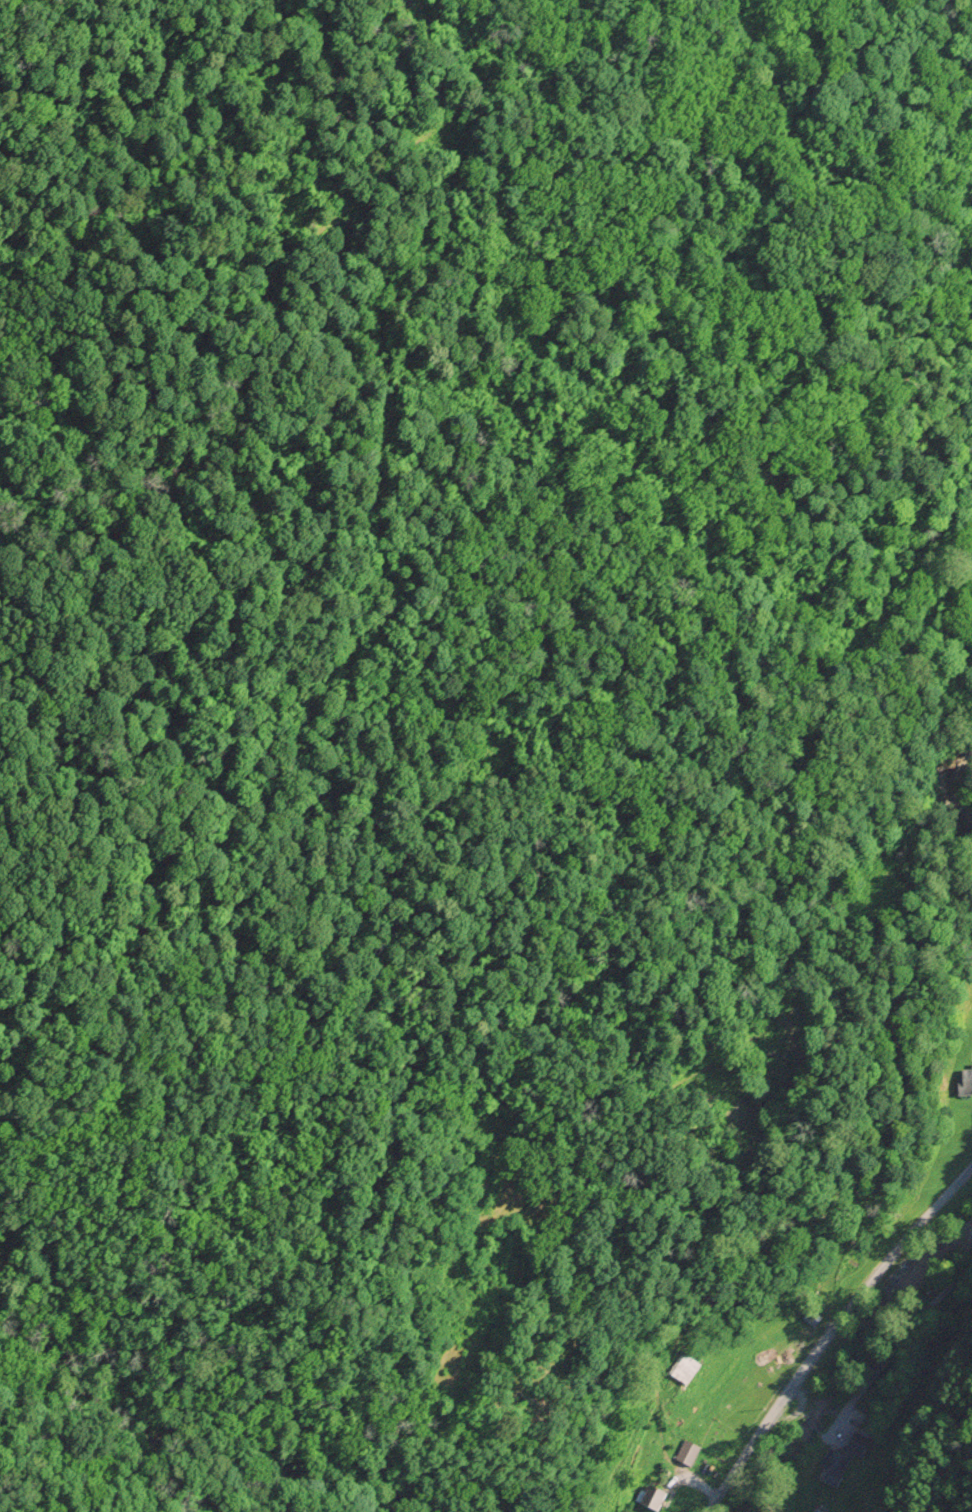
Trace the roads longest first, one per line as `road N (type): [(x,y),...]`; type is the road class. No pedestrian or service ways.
road 1 (residential): [(971,1163),(876,1272),(704,1511)]

